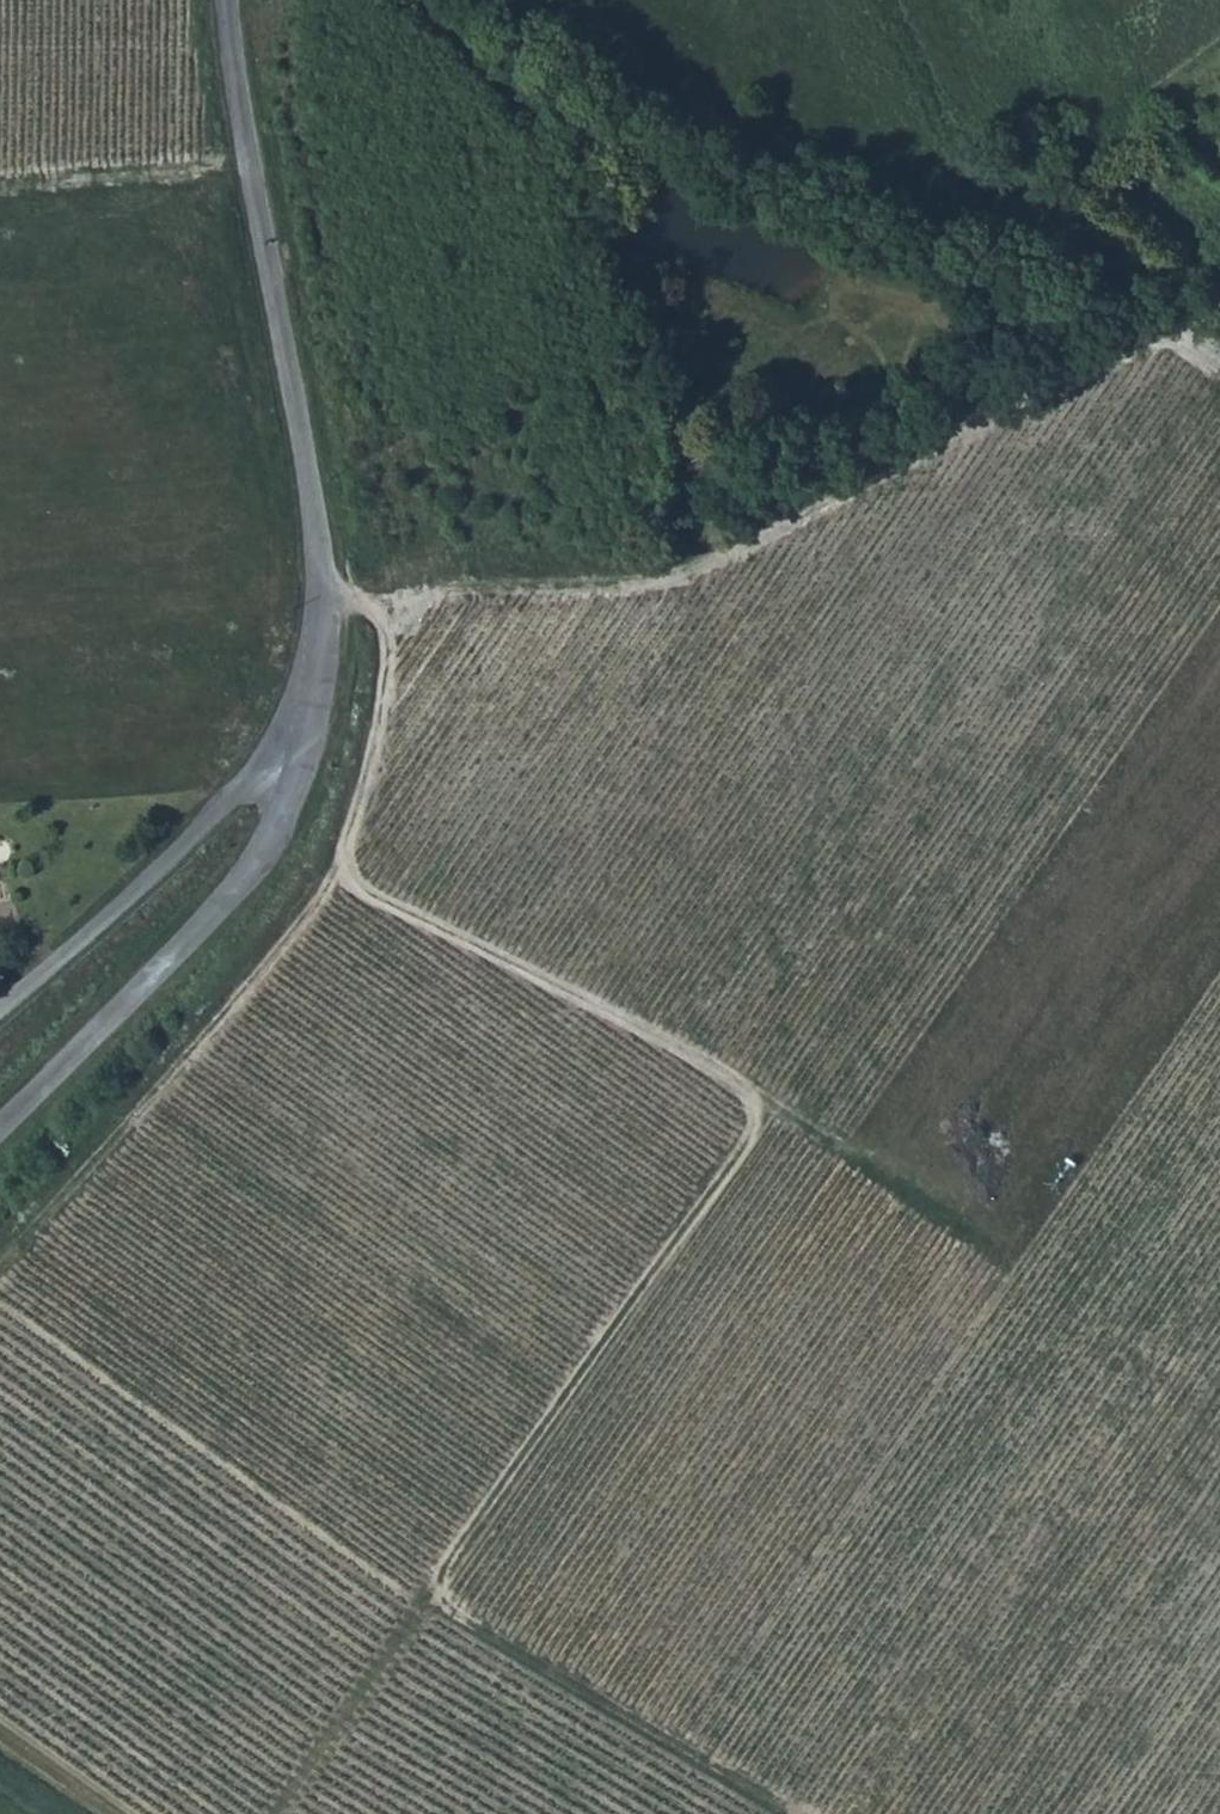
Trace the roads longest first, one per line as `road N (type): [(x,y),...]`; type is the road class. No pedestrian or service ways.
road 1 (track): [(811,1813),(444,1606),(438,1587),(450,1558),(751,1134),(754,1103),(749,1084),(369,892),(347,853),(392,639),(383,616),(322,589)]
road 2 (unclassified): [(0,1123),(268,859),(321,689),(319,543),(248,165),(228,0)]

